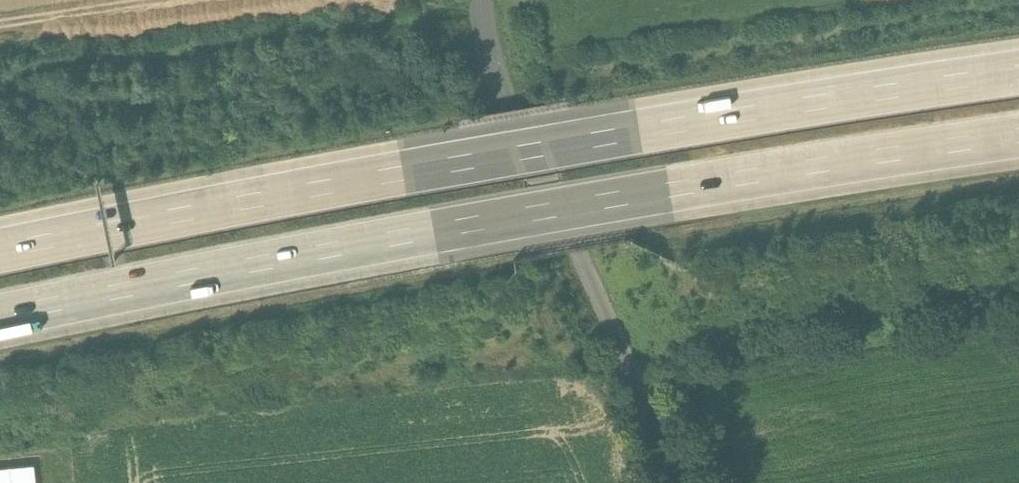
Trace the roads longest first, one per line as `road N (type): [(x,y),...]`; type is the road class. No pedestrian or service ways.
road 1 (motorway): [(0,323),(498,219),(1018,144)]
road 2 (motorway): [(1018,66),(0,244)]
road 3 (residential): [(481,0),(511,110),(684,482)]
road 4 (track): [(141,0),(0,21)]

